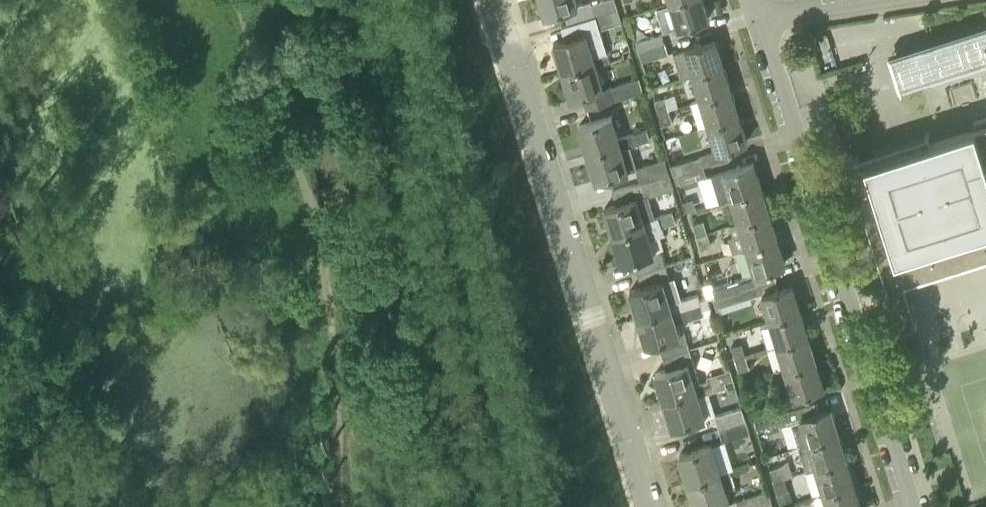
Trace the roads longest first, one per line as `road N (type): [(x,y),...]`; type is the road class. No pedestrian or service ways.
road 1 (residential): [(665,506),(507,0)]
road 2 (residential): [(919,506),(762,23)]
road 3 (residential): [(762,23),(894,0)]

